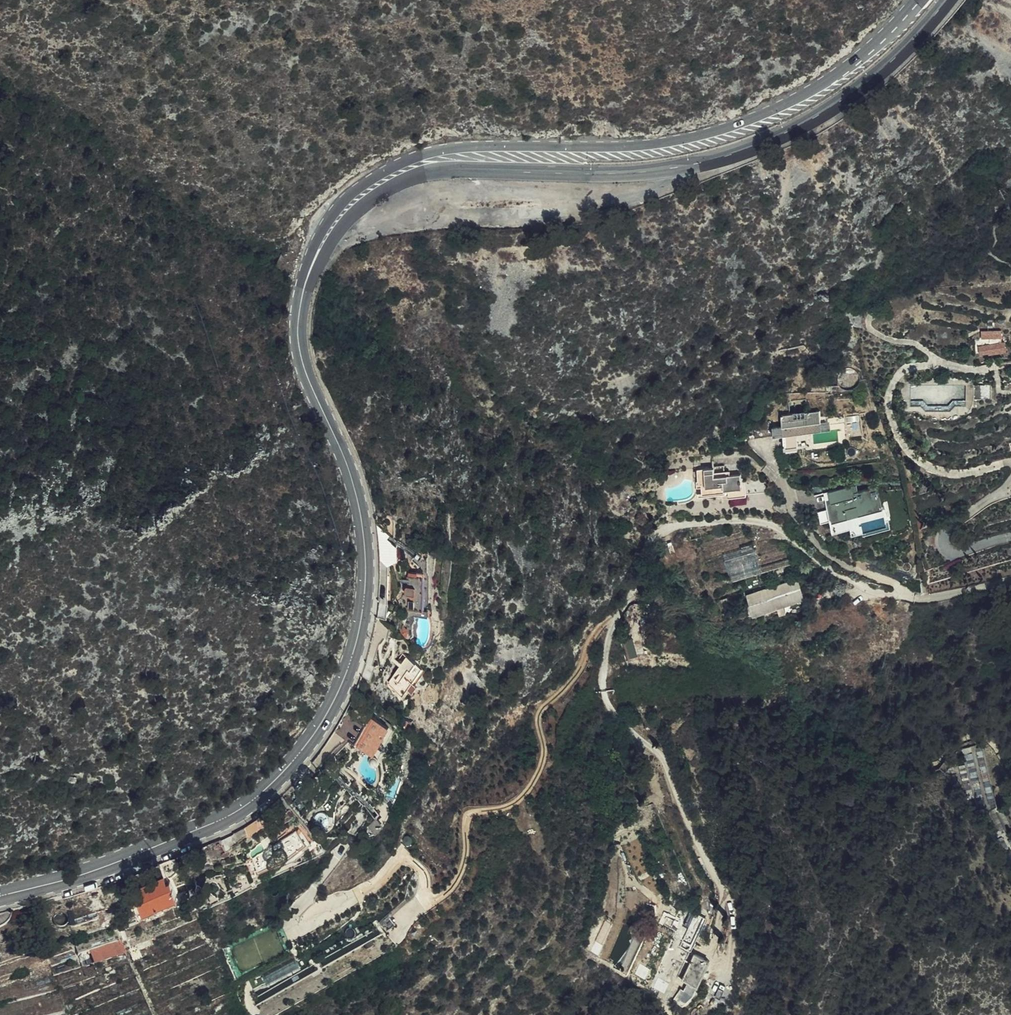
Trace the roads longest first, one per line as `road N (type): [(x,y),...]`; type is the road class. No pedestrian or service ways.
road 1 (primary): [(0,897),(88,873),(236,813),(280,777),(329,711),(360,628),(364,548),(347,470),(301,363),(299,313)]
road 2 (primary): [(299,313),(326,248),(395,186),(466,170),(630,172),(712,160),(834,105),(880,72),(946,0)]
road 3 (primary): [(919,0),(869,51),(802,99),(705,138),(623,151),(453,153),(396,167),(325,226),(306,264),(299,313)]
road 4 (track): [(615,620),(605,693),(619,719),(661,754),(725,895),(711,951)]

